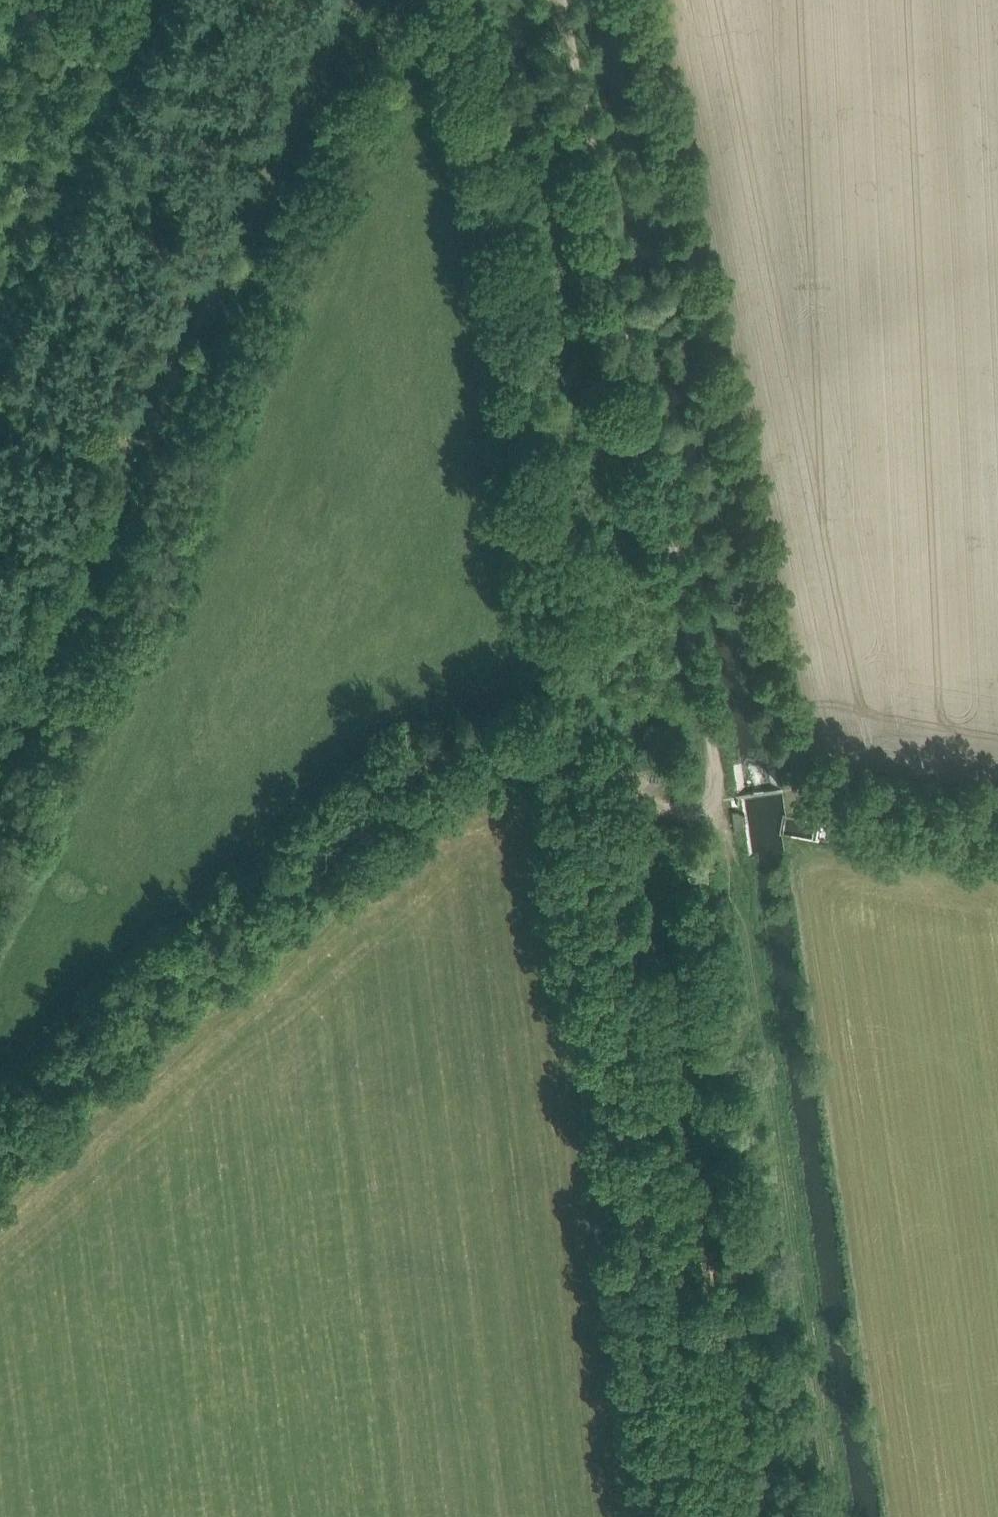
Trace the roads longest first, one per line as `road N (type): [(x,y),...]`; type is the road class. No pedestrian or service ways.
road 1 (track): [(557,0),(716,759),(715,798)]
road 2 (track): [(715,798),(738,865),(838,1516)]
road 3 (track): [(814,793),(997,825)]

